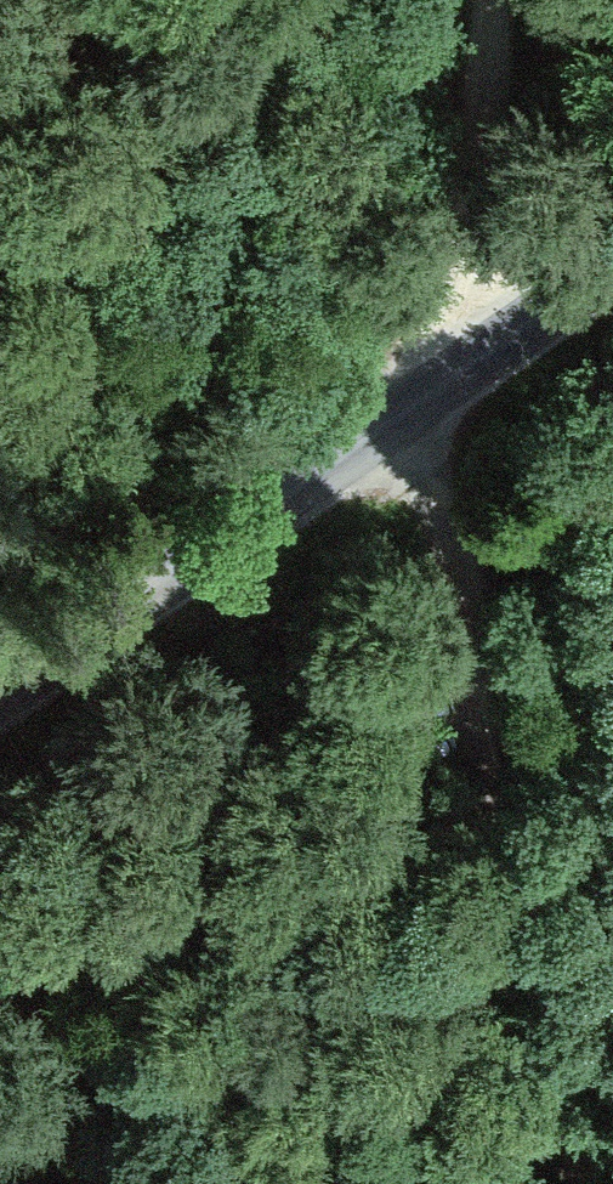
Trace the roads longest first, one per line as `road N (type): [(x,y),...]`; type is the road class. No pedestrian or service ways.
road 1 (track): [(582,1183),(410,418)]
road 2 (tertiary): [(0,698),(612,275)]
road 3 (track): [(469,378),(492,0)]

